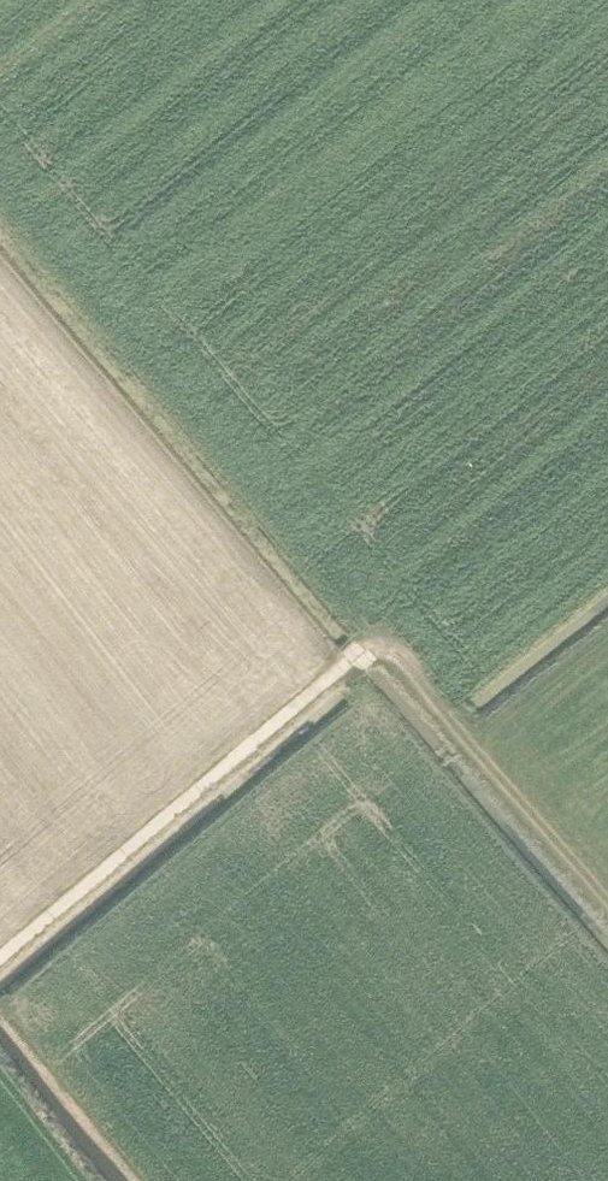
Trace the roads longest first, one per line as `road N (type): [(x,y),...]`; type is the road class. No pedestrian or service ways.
road 1 (track): [(0,957),(364,649)]

